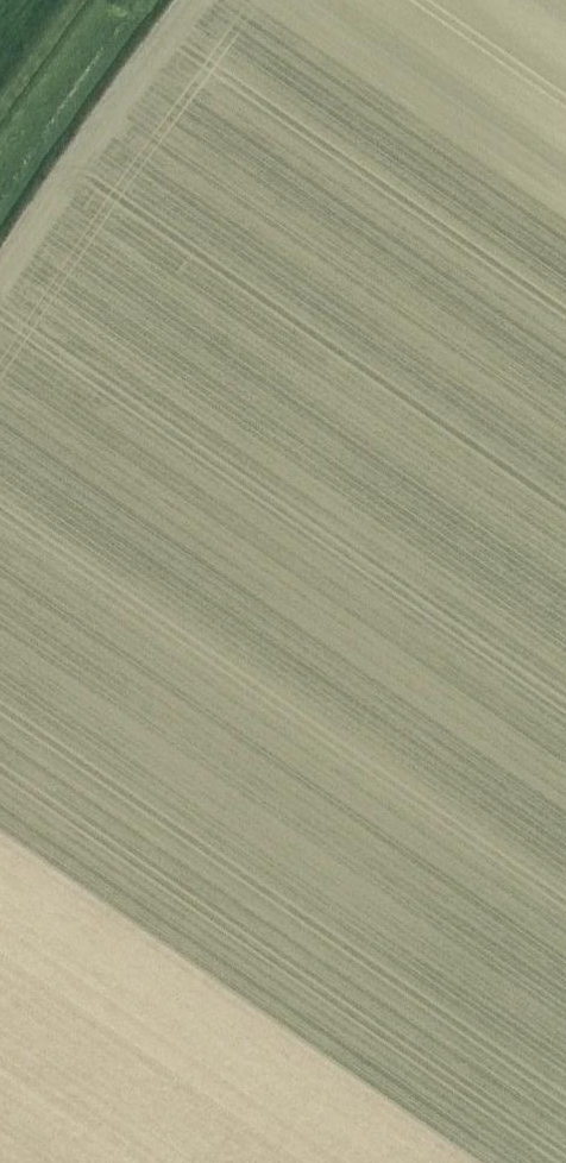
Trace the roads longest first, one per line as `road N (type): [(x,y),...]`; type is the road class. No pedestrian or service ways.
road 1 (track): [(89,0),(0,106)]

